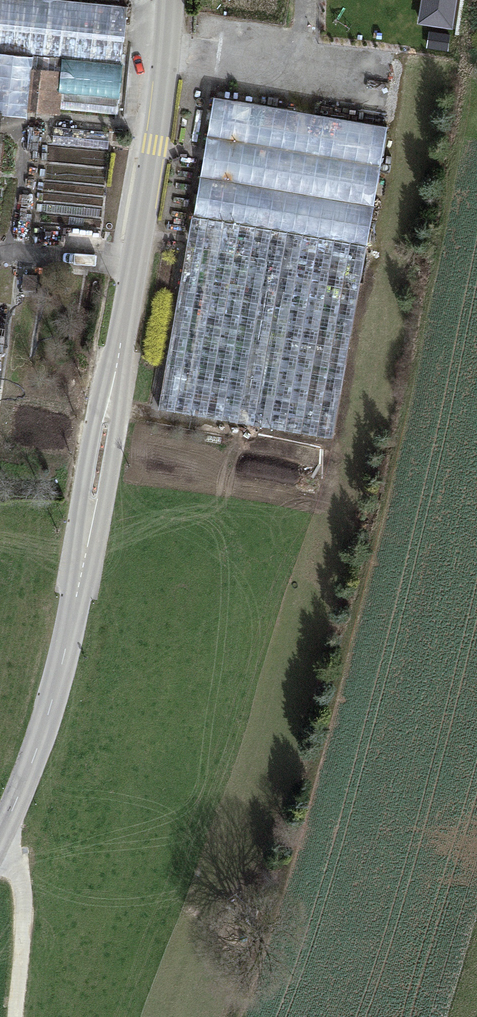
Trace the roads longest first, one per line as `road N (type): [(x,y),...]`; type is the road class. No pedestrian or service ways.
road 1 (tertiary): [(0,843),(57,687),(80,579),(137,263),(166,0)]
road 2 (track): [(2,839),(18,867),(13,1016)]

